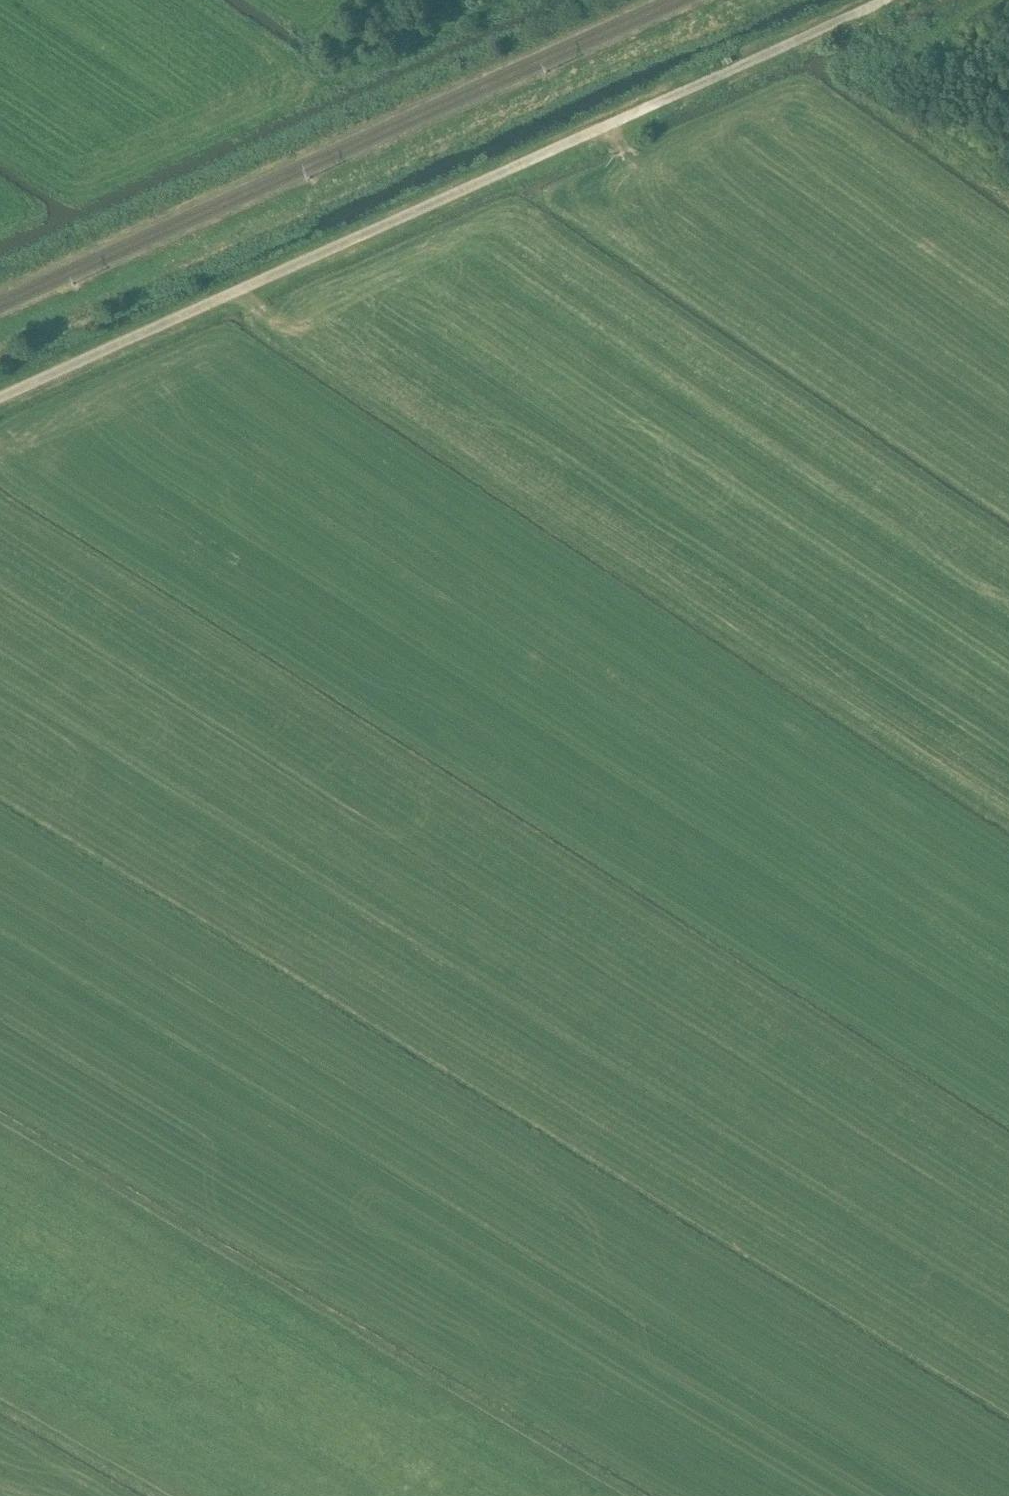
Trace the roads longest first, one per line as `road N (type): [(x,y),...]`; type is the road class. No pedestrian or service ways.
road 1 (track): [(0,398),(894,0)]

